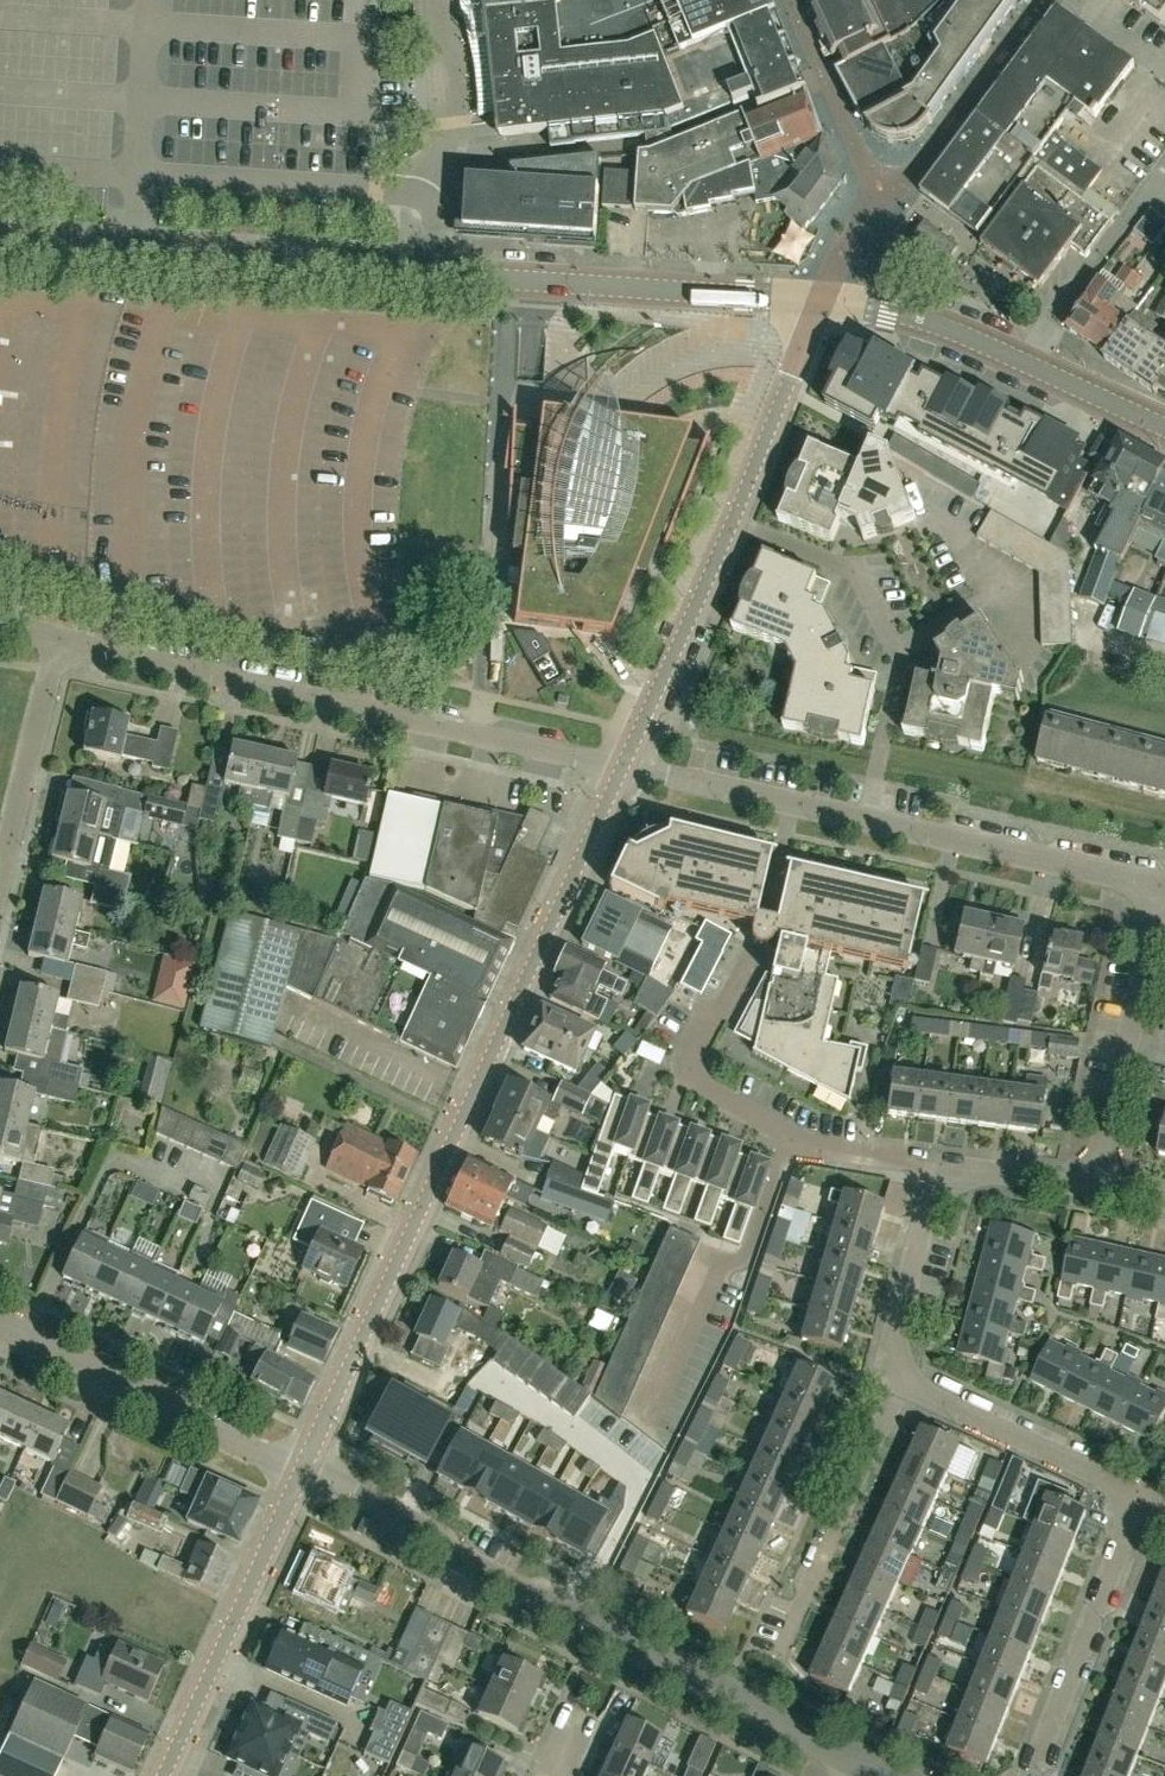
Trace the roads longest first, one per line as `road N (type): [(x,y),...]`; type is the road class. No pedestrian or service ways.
road 1 (residential): [(622,766),(301,1472)]
road 2 (residential): [(860,1763),(301,1472)]
road 3 (tertiary): [(509,282),(0,245)]
road 4 (residential): [(819,302),(730,529),(622,766)]
road 5 (residential): [(509,282),(477,734)]
road 6 (residential): [(477,734),(61,638)]
road 7 (residential): [(941,1169),(808,1146),(698,1078),(697,1054),(757,945)]
road 8 (residential): [(1164,884),(795,805)]
road 9 (tertiary): [(1164,430),(965,336),(868,305),(819,302)]
road 10 (residential): [(164,1775),(301,1472)]
road 11 (residential): [(301,1472),(0,1336)]
road 12 (tertiary): [(819,302),(509,282)]
road 13 (residential): [(1031,1775),(1142,1492)]
road 14 (residential): [(763,1640),(881,1369)]
road 15 (residential): [(1094,1189),(1164,908)]
road 16 (residential): [(1142,1492),(881,1369)]
road 17 (residential): [(0,881),(61,638)]
road 18 (residential): [(881,1369),(941,1169)]
road 19 (residential): [(795,805),(622,766)]
road 20 (residential): [(941,1169),(1094,1189)]
road 21 (residential): [(622,766),(477,734)]
road 22 (residential): [(795,805),(757,945)]

